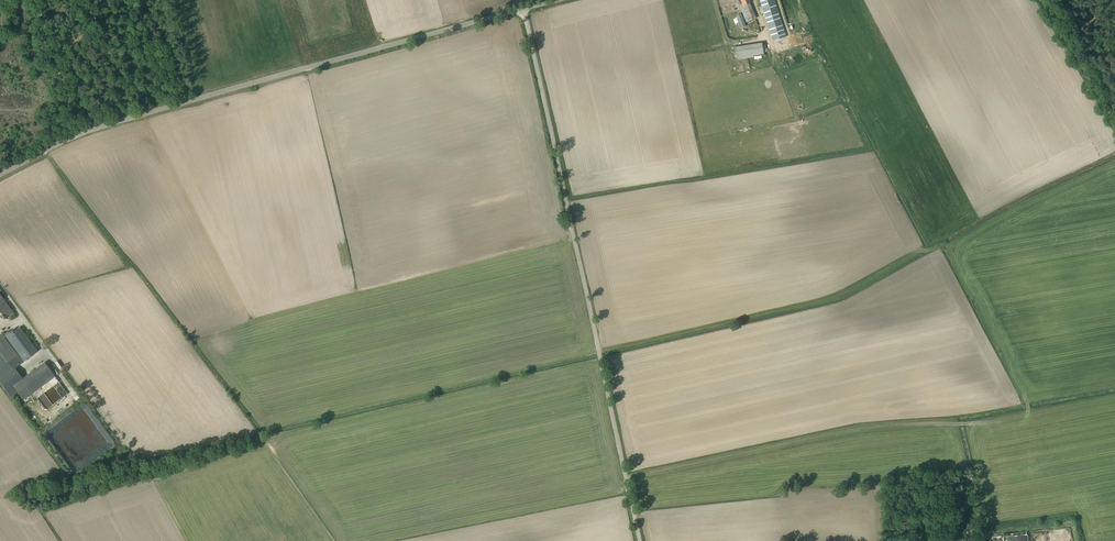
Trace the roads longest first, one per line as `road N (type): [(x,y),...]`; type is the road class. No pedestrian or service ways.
road 1 (unclassified): [(0,174),(101,126),(523,10)]
road 2 (unclassified): [(640,540),(523,10)]
road 3 (track): [(80,134),(35,0)]

